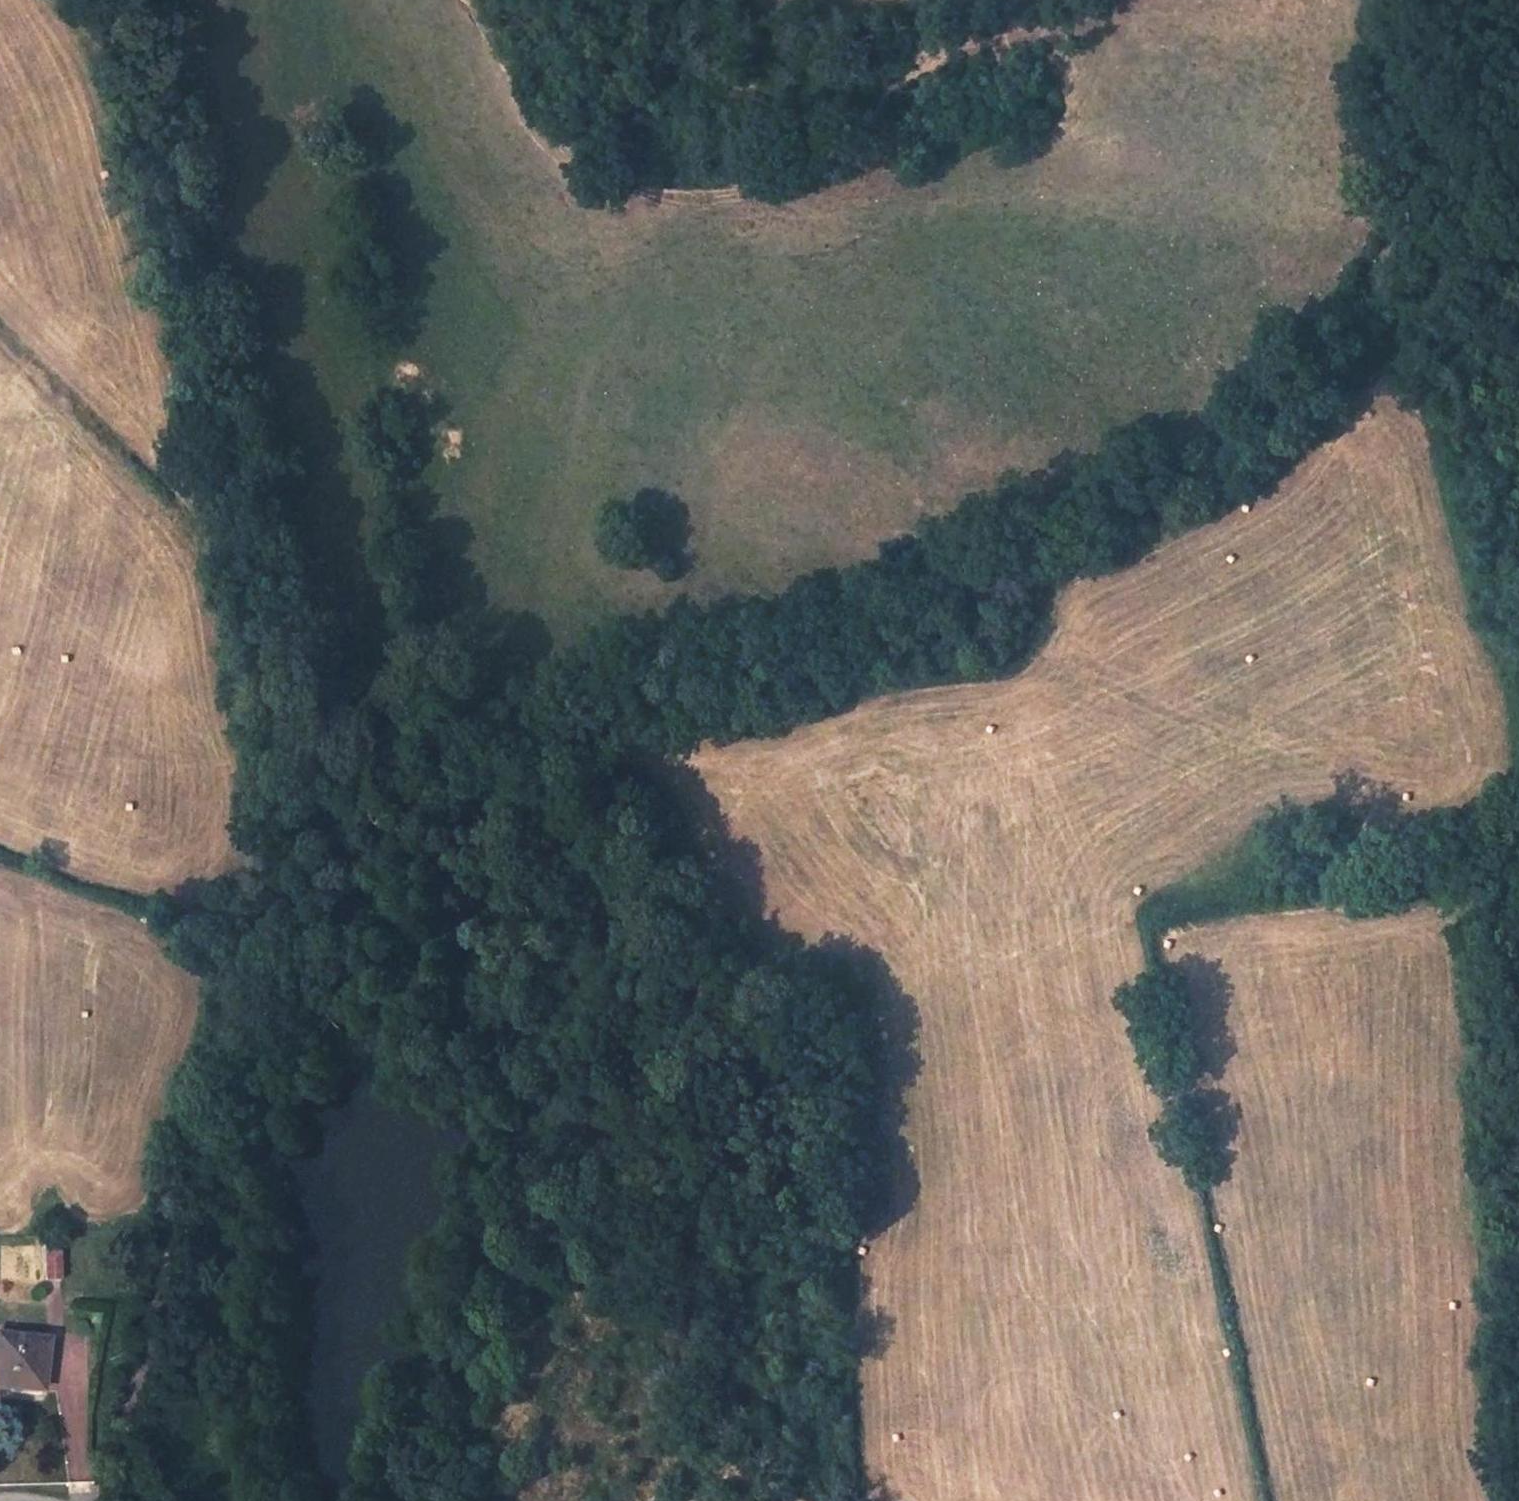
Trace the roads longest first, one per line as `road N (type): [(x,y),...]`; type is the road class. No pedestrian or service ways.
road 1 (track): [(125,0),(179,183),(199,314),(228,413),(275,653),(335,763)]

